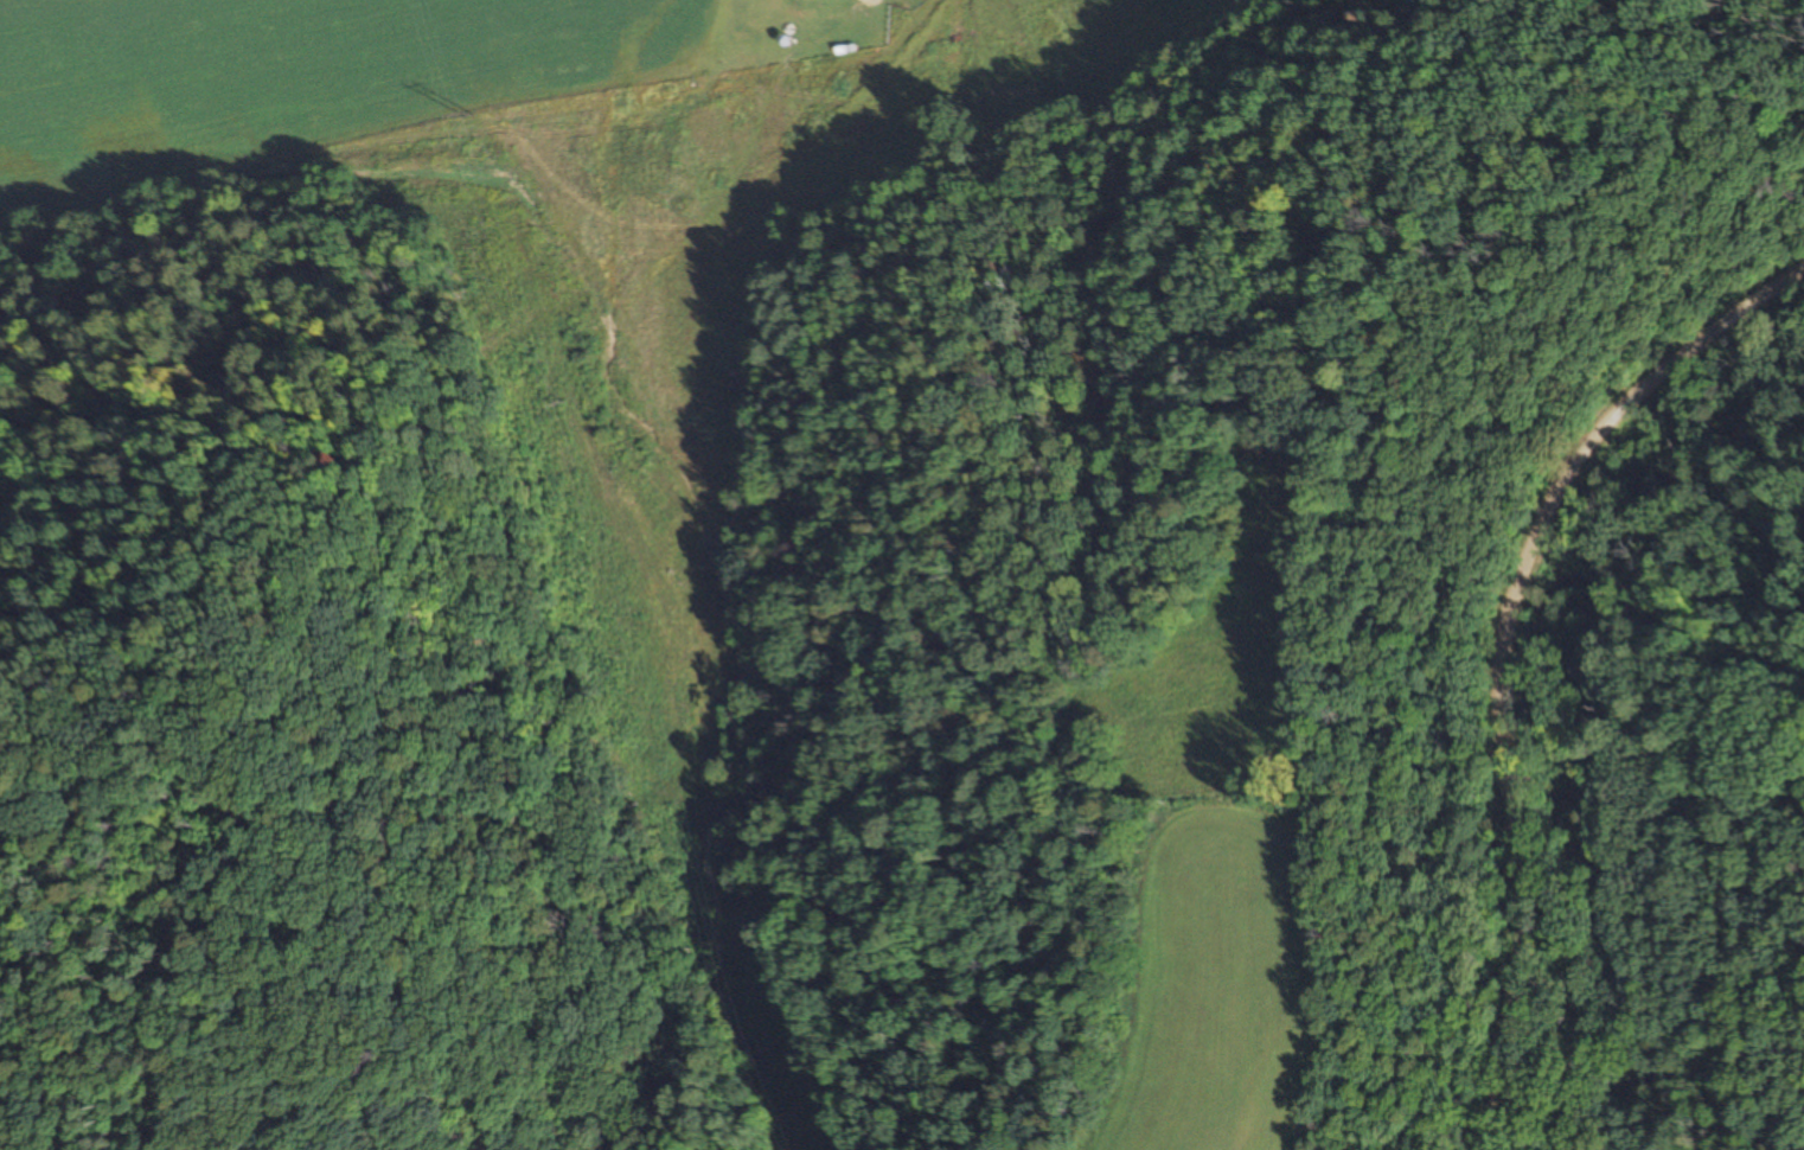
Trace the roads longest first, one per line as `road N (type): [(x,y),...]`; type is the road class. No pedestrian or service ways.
road 1 (residential): [(1447,1149),(1477,1063),(1491,676),(1574,488),(1677,378),(1803,309)]

